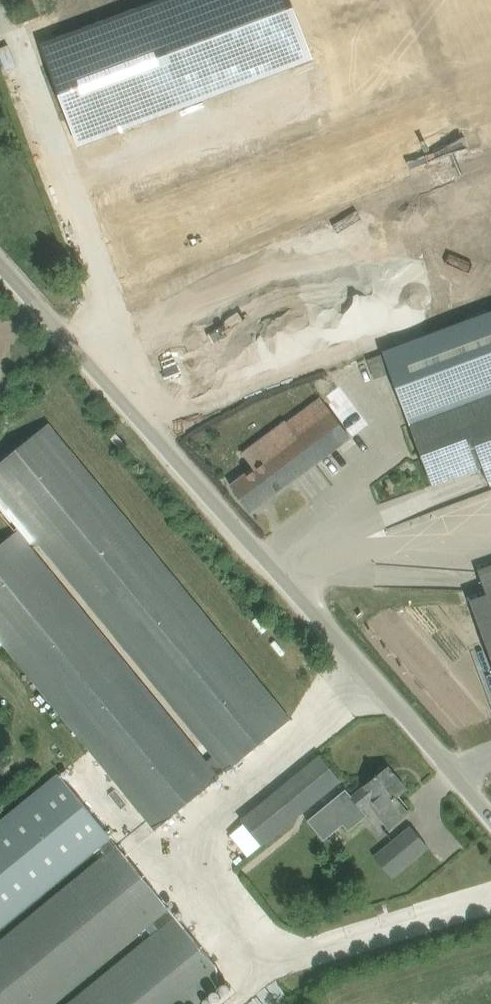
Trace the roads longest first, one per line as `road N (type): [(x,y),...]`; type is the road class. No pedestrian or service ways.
road 1 (unclassified): [(490,817),(0,262)]

